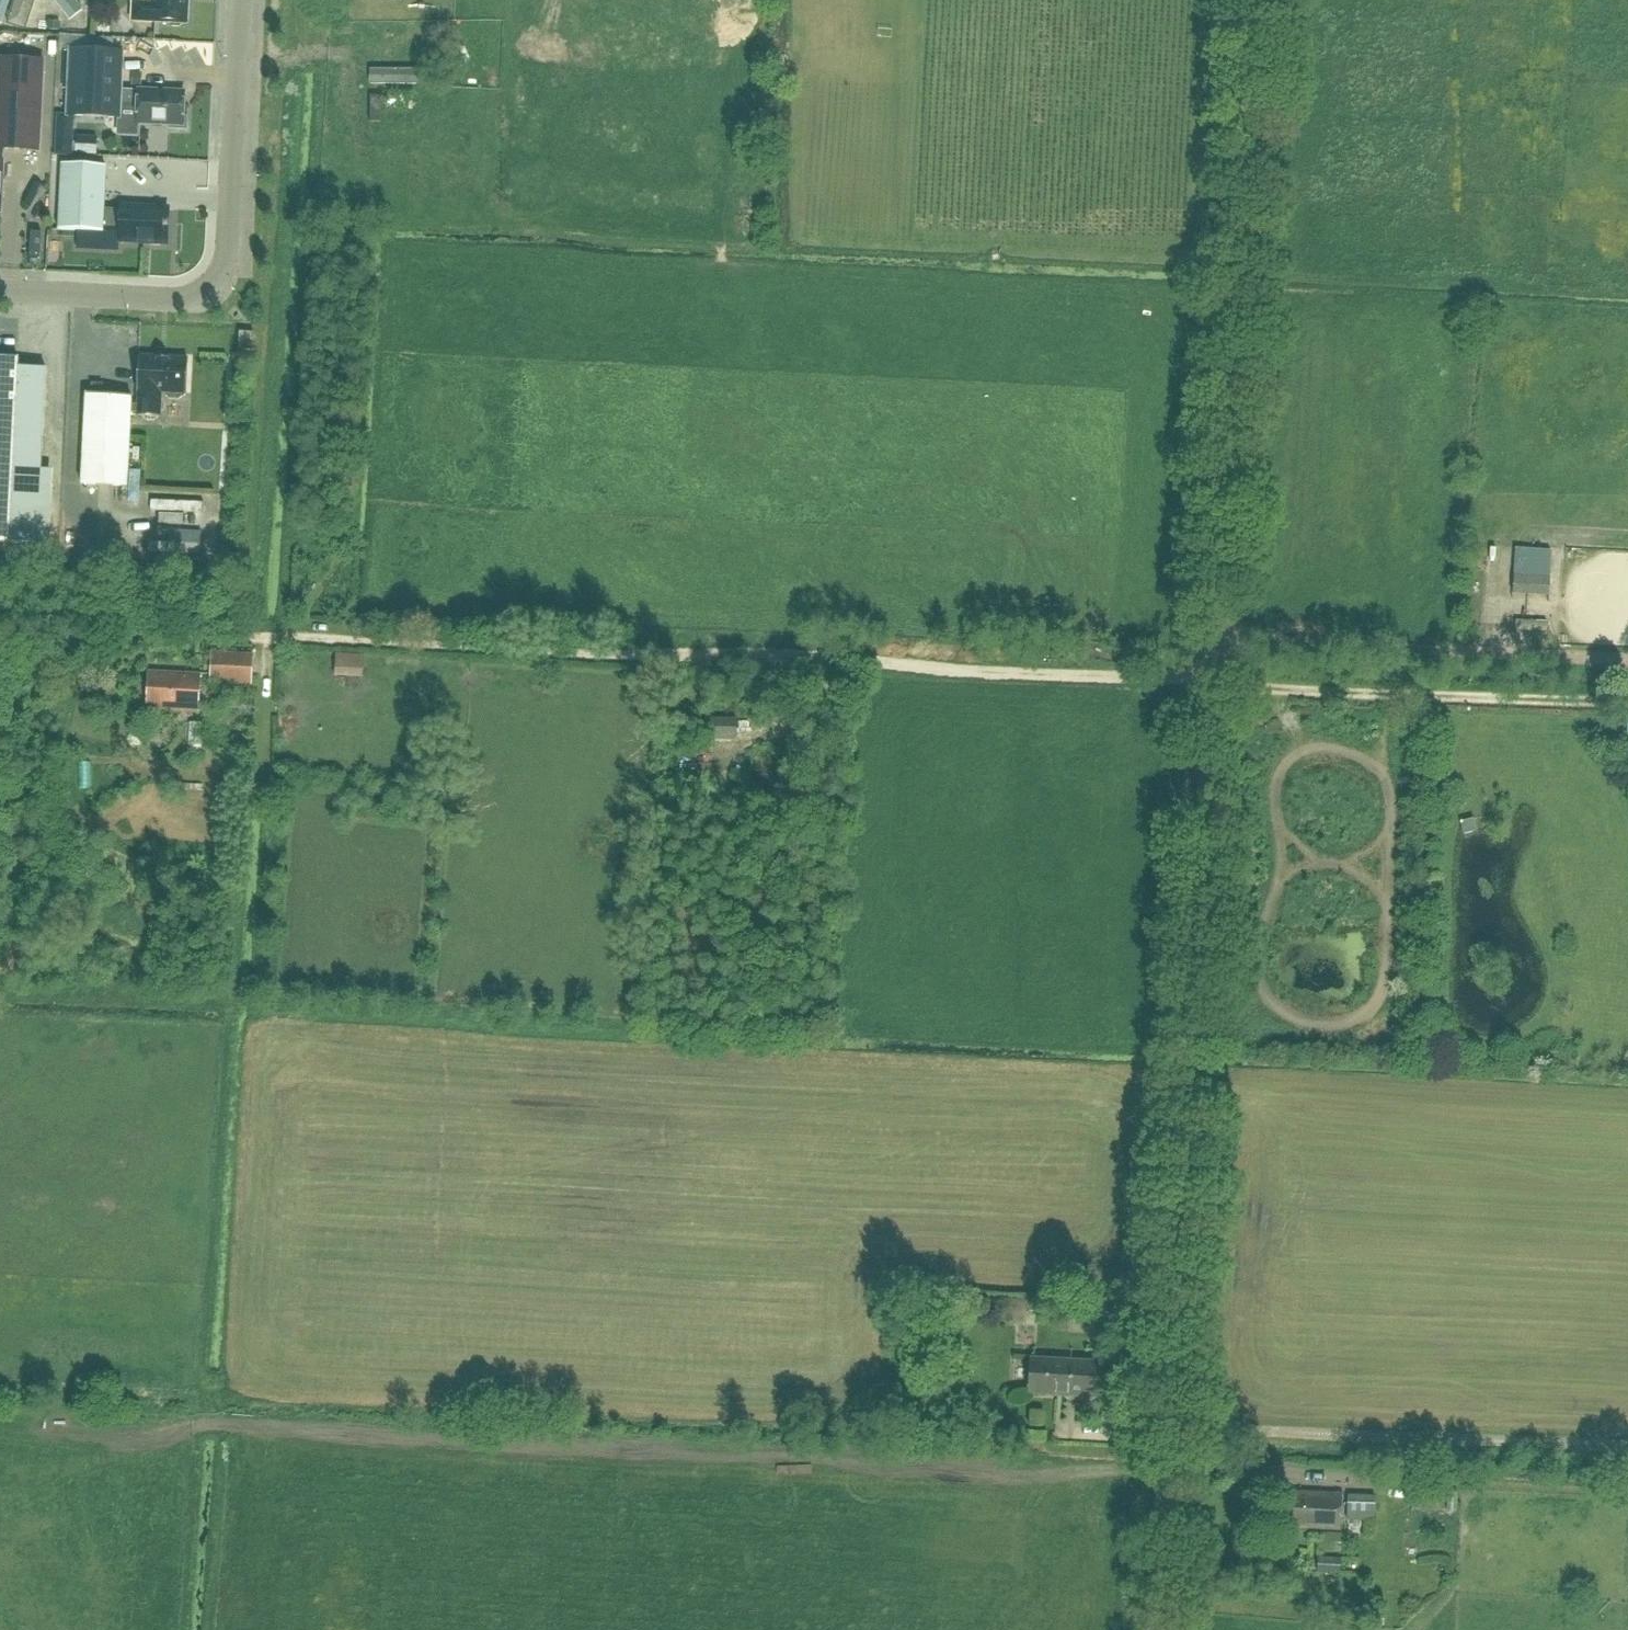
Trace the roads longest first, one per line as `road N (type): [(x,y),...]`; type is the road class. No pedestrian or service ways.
road 1 (unclassified): [(1155,1629),(1257,0)]
road 2 (track): [(0,621),(1627,700)]
road 3 (residential): [(0,290),(185,298),(211,287),(234,247),(240,0)]
road 4 (track): [(1168,1425),(1627,1447)]

